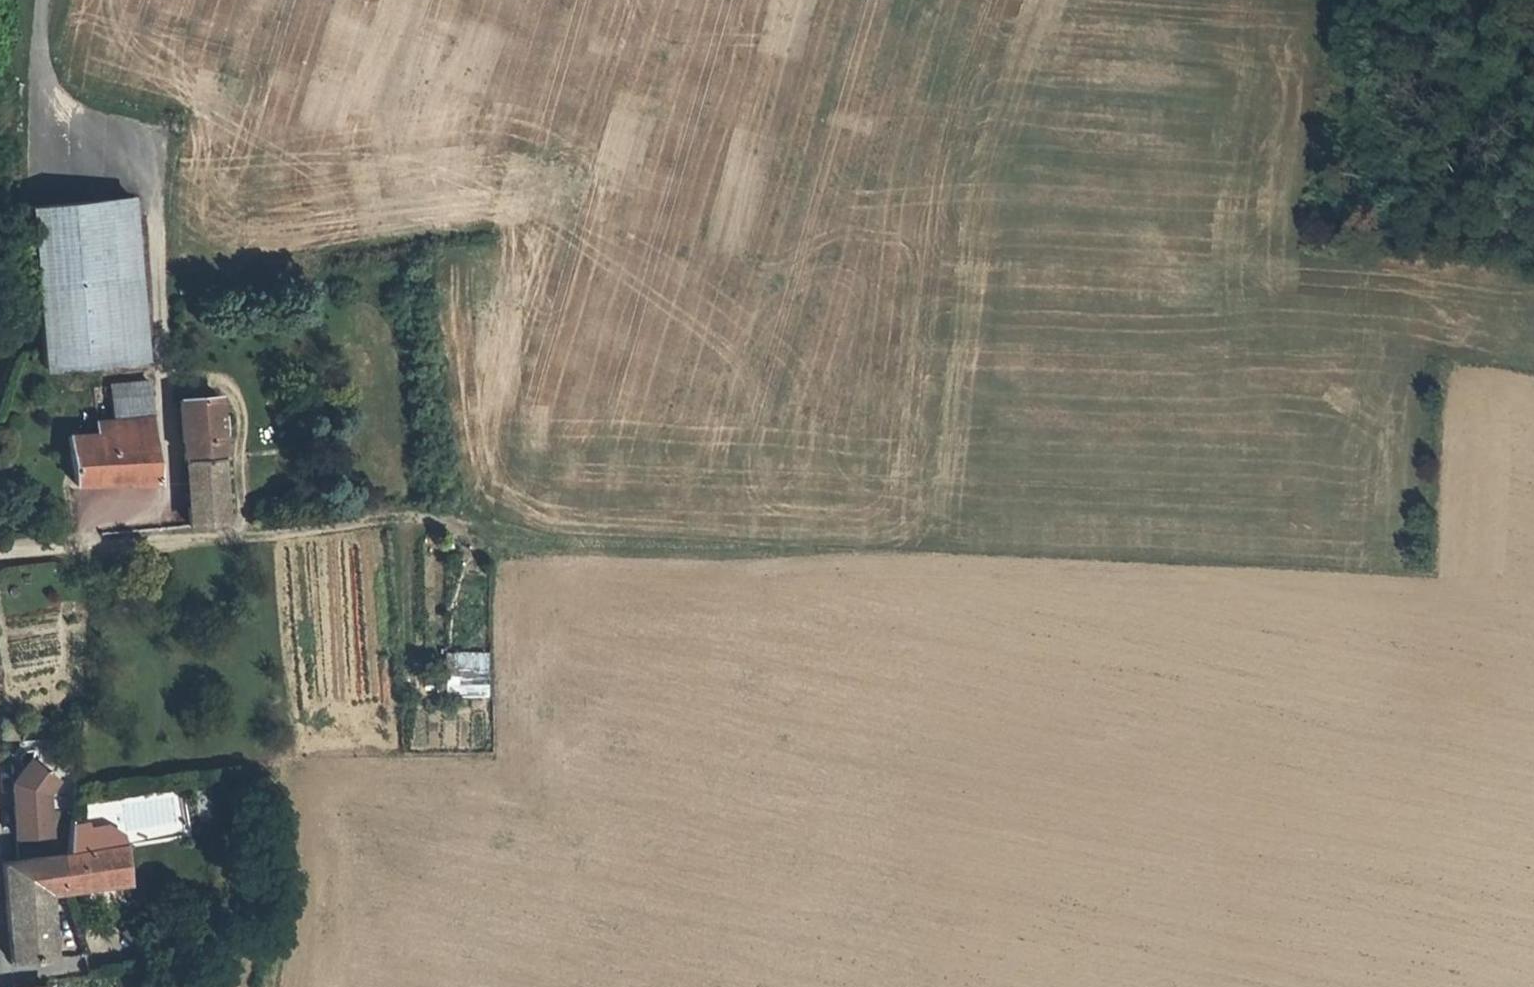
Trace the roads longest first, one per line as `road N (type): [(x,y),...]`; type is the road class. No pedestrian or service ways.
road 1 (track): [(229,389),(238,537),(387,526)]

